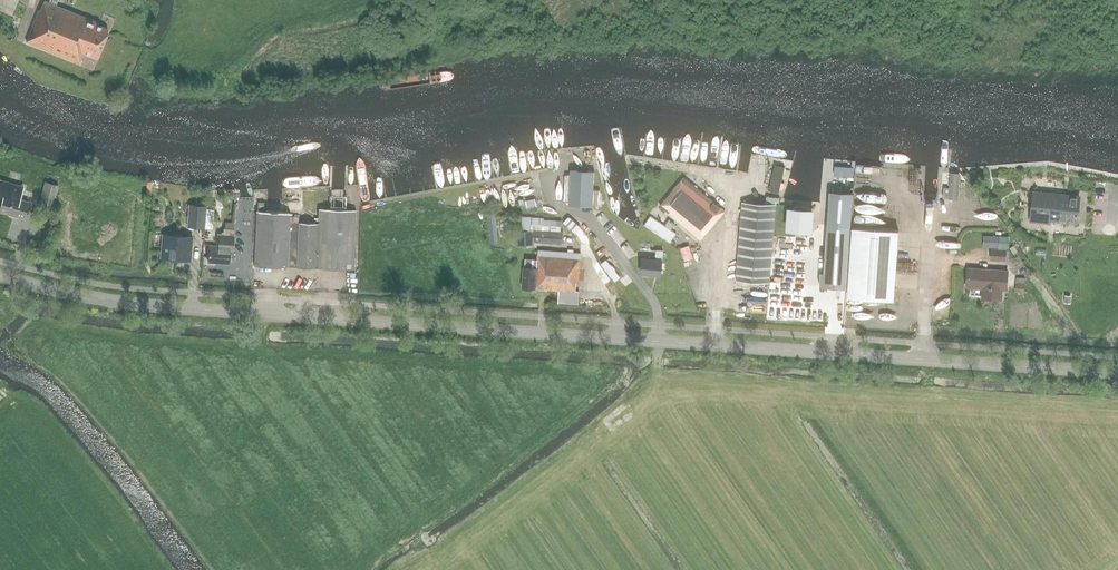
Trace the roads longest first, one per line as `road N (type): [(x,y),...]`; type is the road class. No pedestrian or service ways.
road 1 (secondary): [(1117,372),(167,307),(0,275)]

